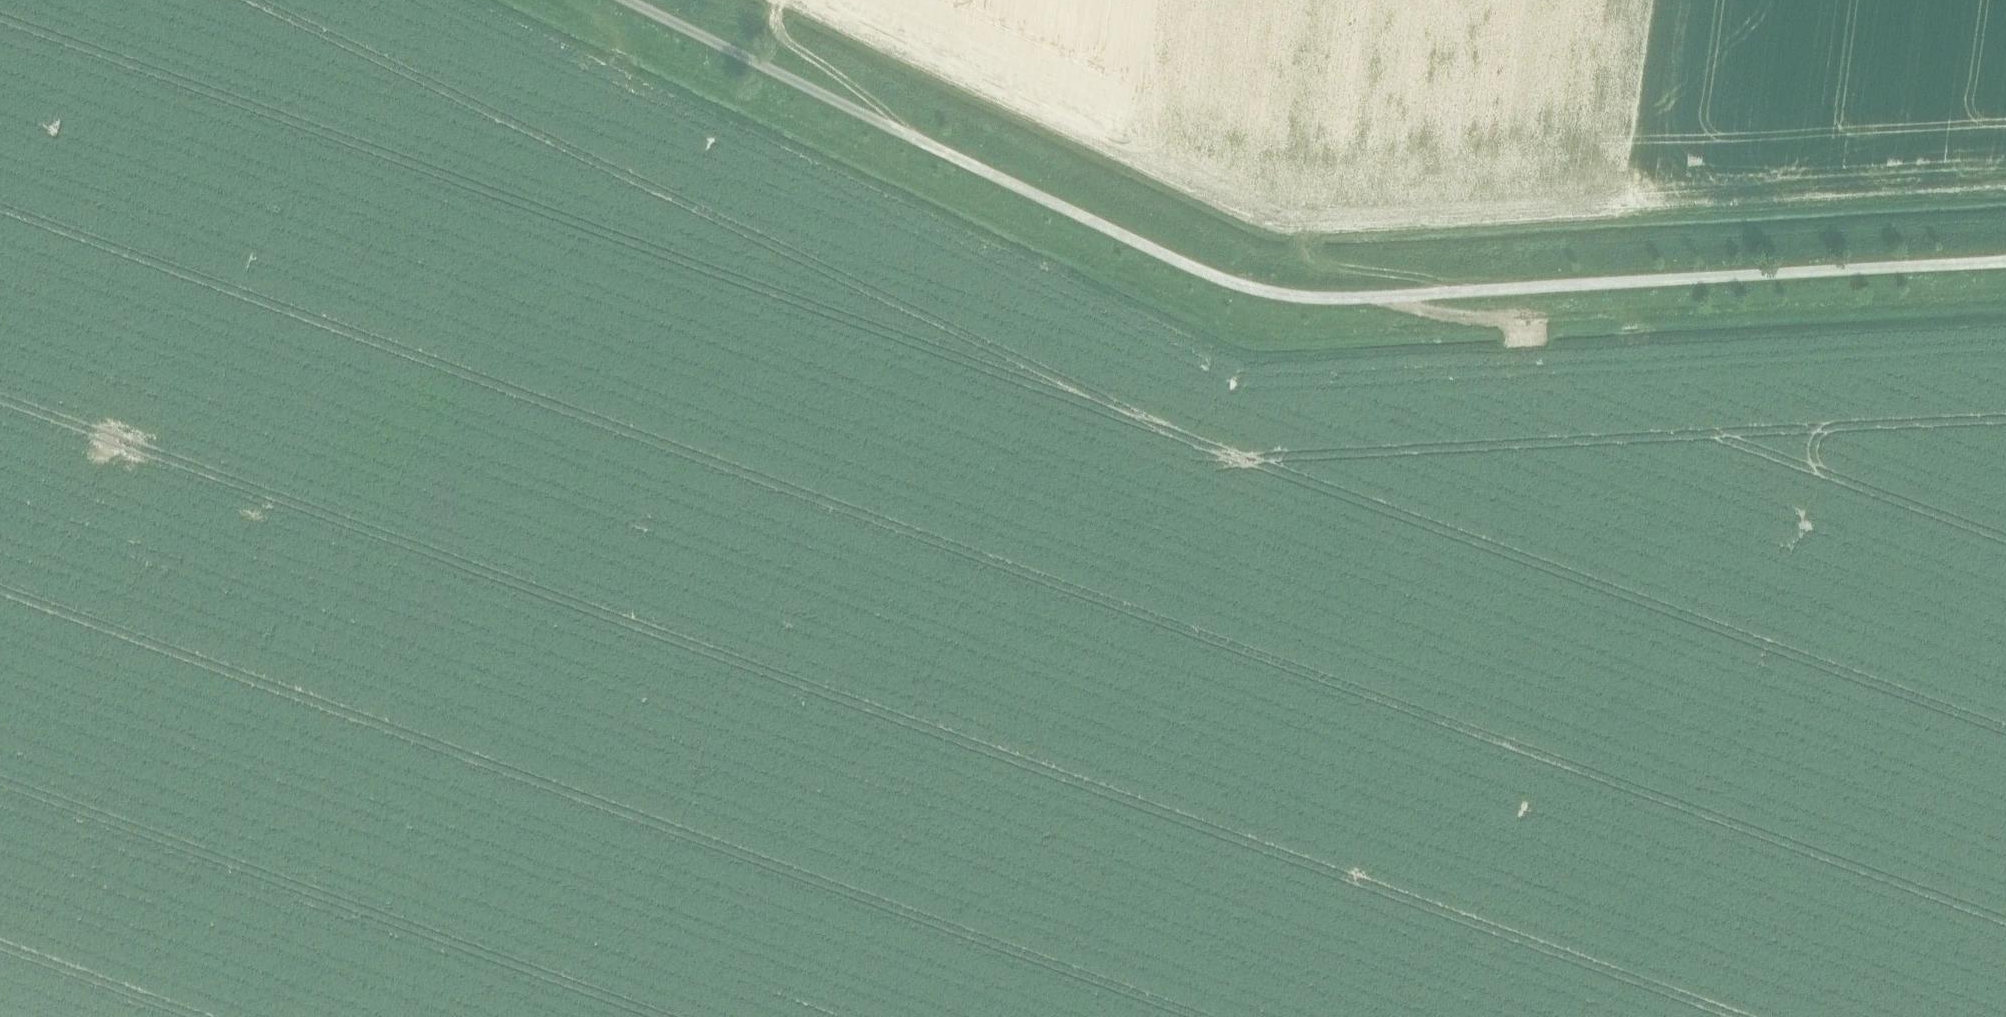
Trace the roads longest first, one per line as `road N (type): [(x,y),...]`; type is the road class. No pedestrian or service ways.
road 1 (unclassified): [(2005,262),(1421,296),(1289,295),(1204,271),(1090,221),(621,0)]

